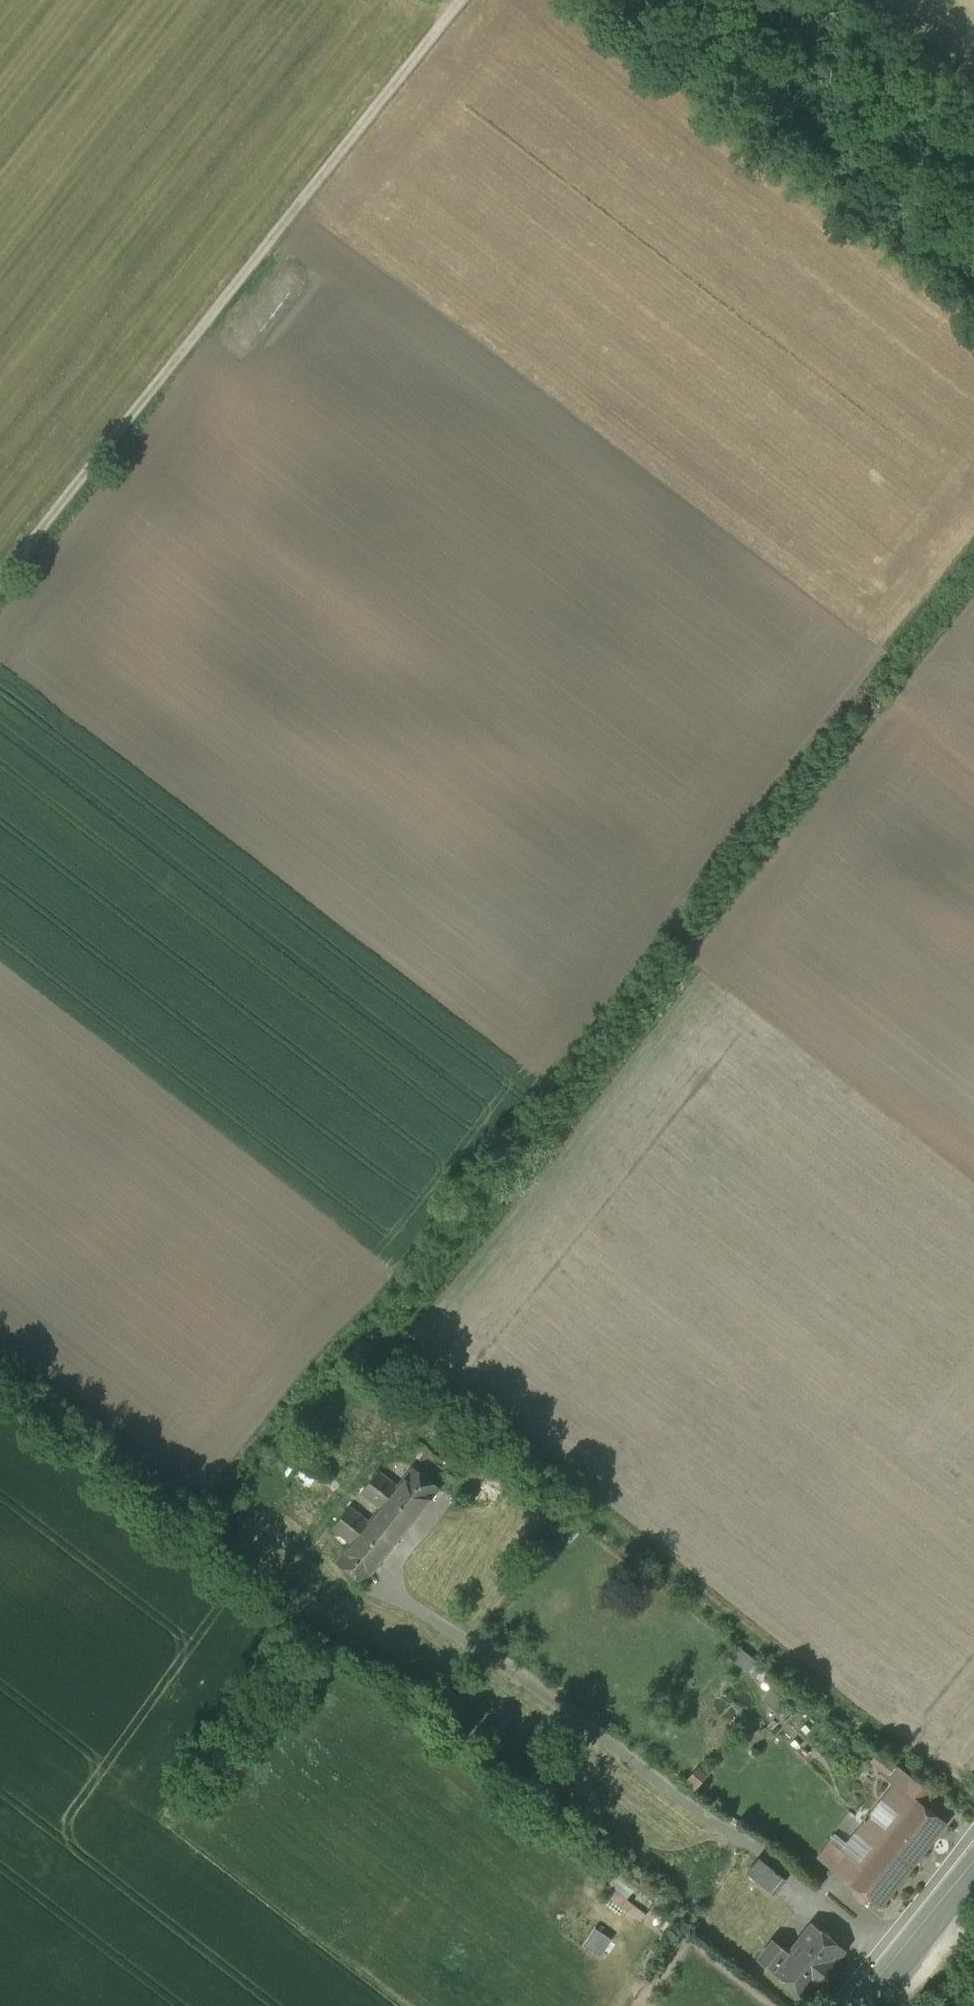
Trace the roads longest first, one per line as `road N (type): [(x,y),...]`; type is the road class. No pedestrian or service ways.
road 1 (track): [(464,0),(0,586)]
road 2 (tertiary): [(870,2005),(973,1878)]

